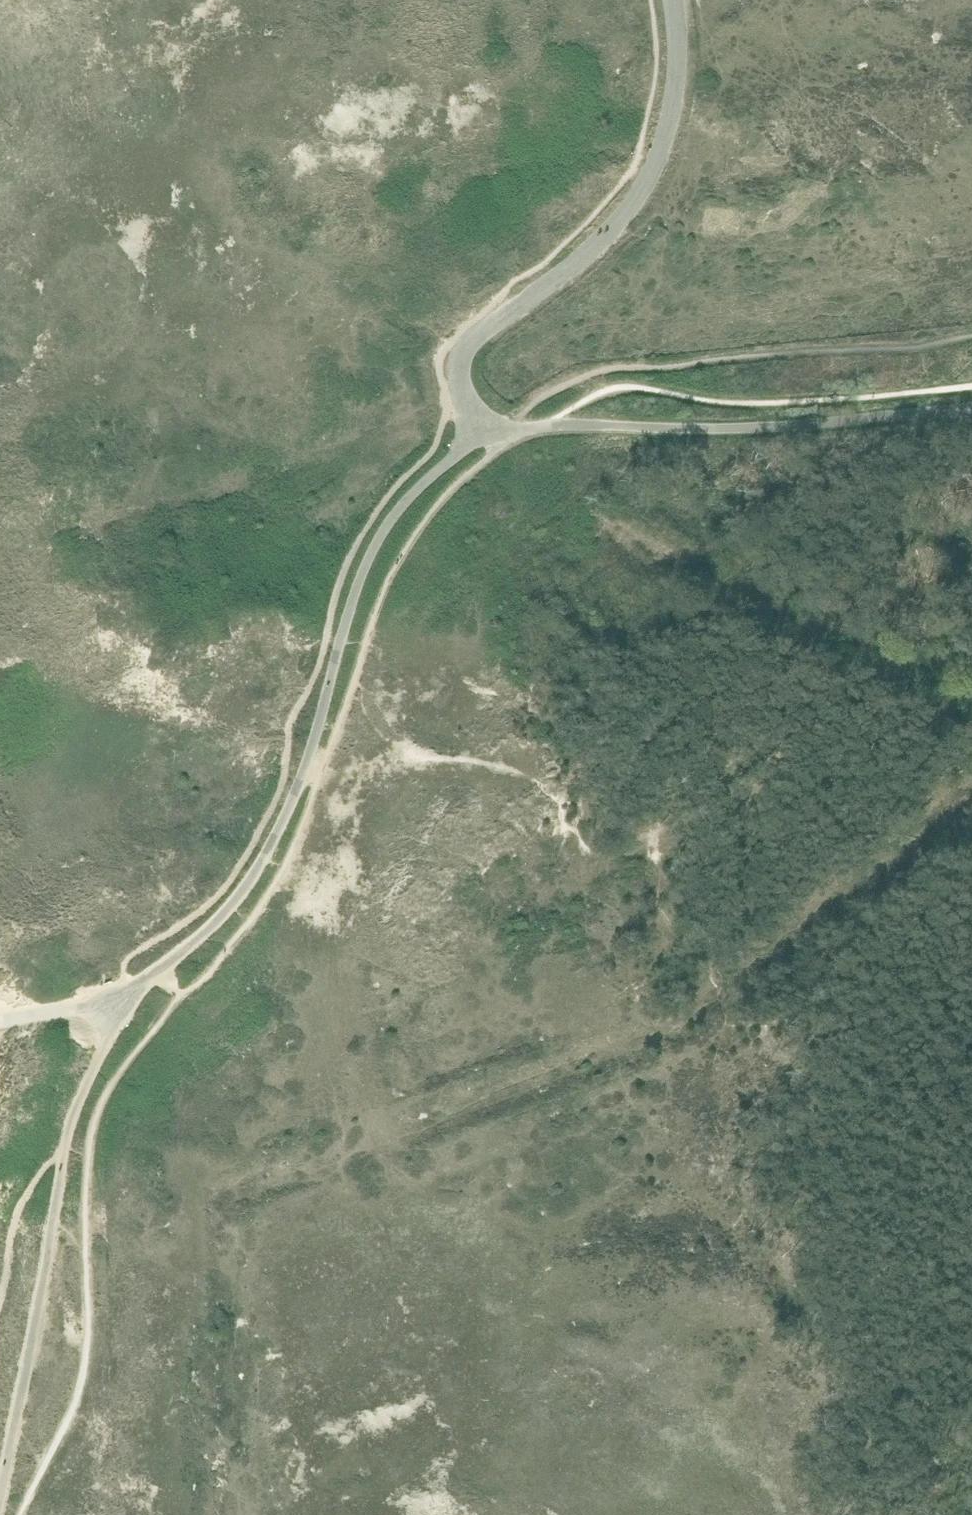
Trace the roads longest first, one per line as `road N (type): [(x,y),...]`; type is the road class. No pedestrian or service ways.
road 1 (track): [(0,1021),(124,1000)]

